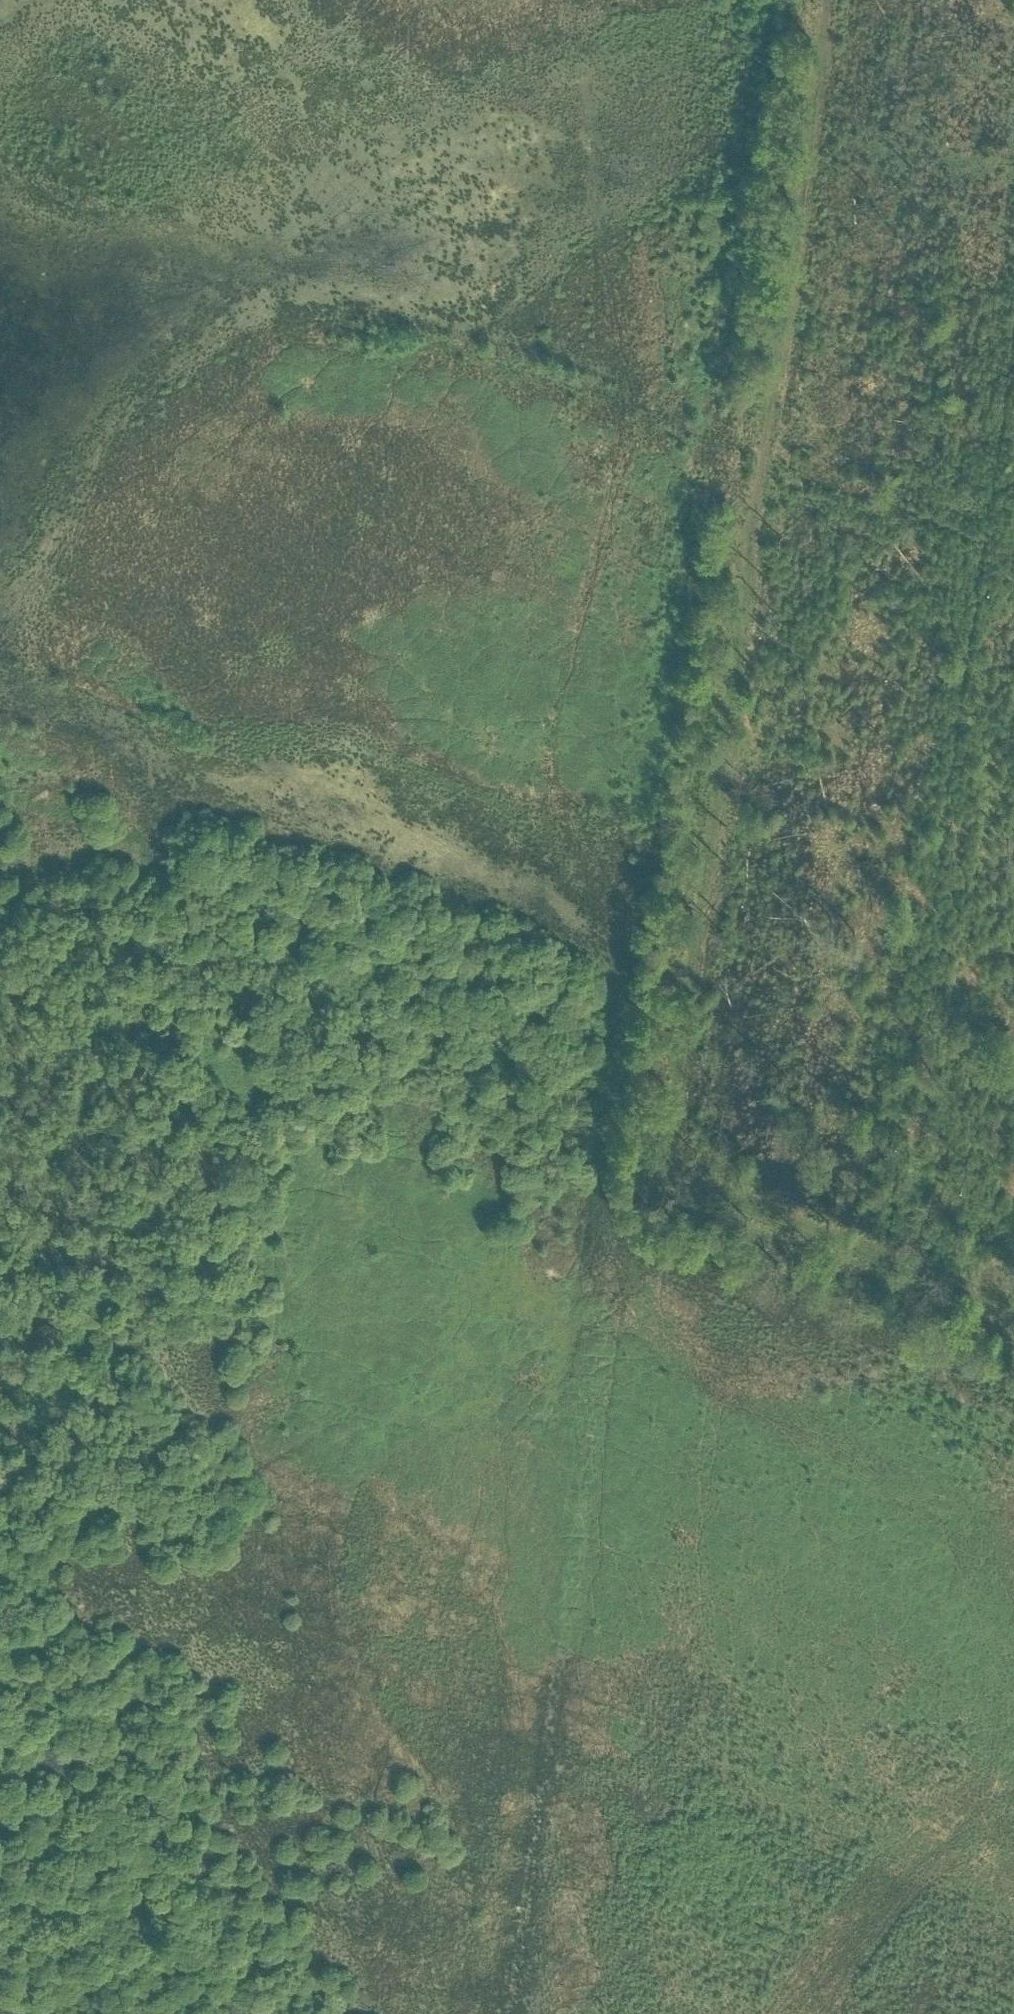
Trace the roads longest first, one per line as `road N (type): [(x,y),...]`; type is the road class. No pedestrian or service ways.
road 1 (track): [(1013,1305),(711,1192),(678,1164),(665,1123),(829,0)]

